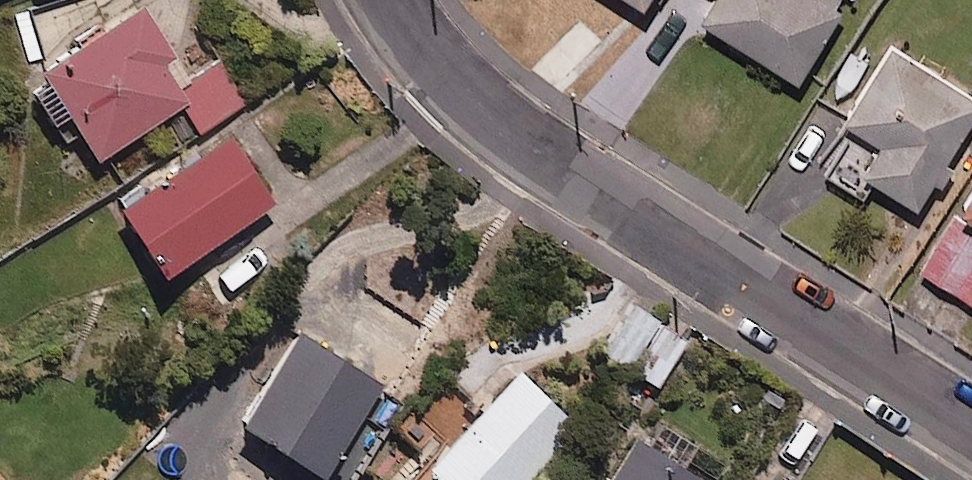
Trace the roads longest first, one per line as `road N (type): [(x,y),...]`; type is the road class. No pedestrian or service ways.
road 1 (residential): [(386,0),(463,93),(541,150),(971,430)]

